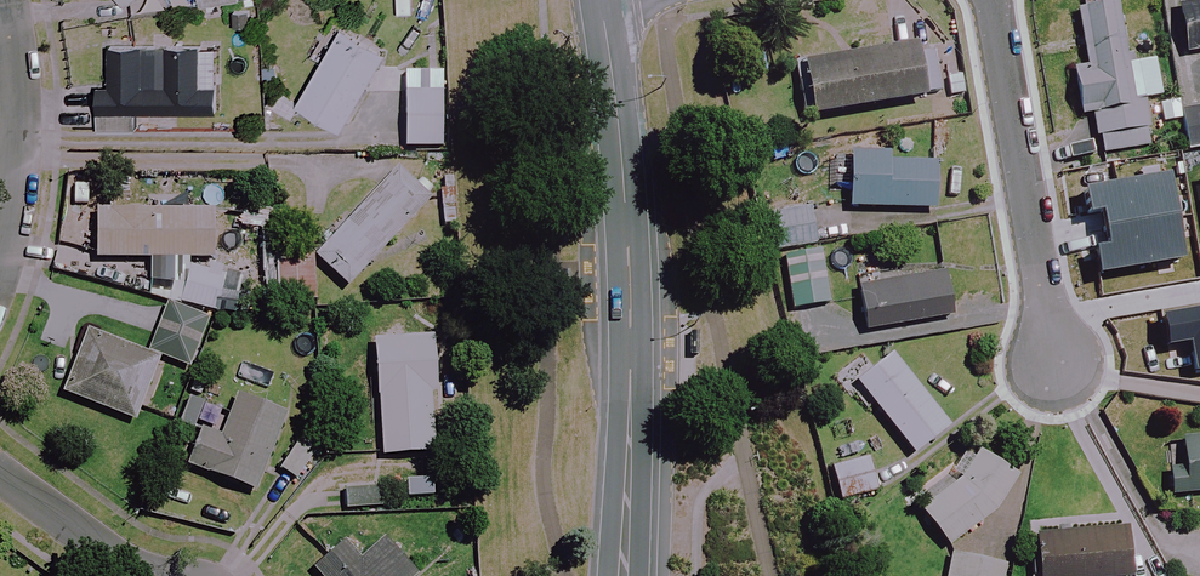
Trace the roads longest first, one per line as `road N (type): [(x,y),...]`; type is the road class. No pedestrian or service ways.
road 1 (tertiary): [(600,0),(629,285),(623,575)]
road 2 (residential): [(993,0),(1053,357)]
road 3 (residential): [(0,253),(14,131),(0,5)]
road 4 (residential): [(0,476),(142,575)]

